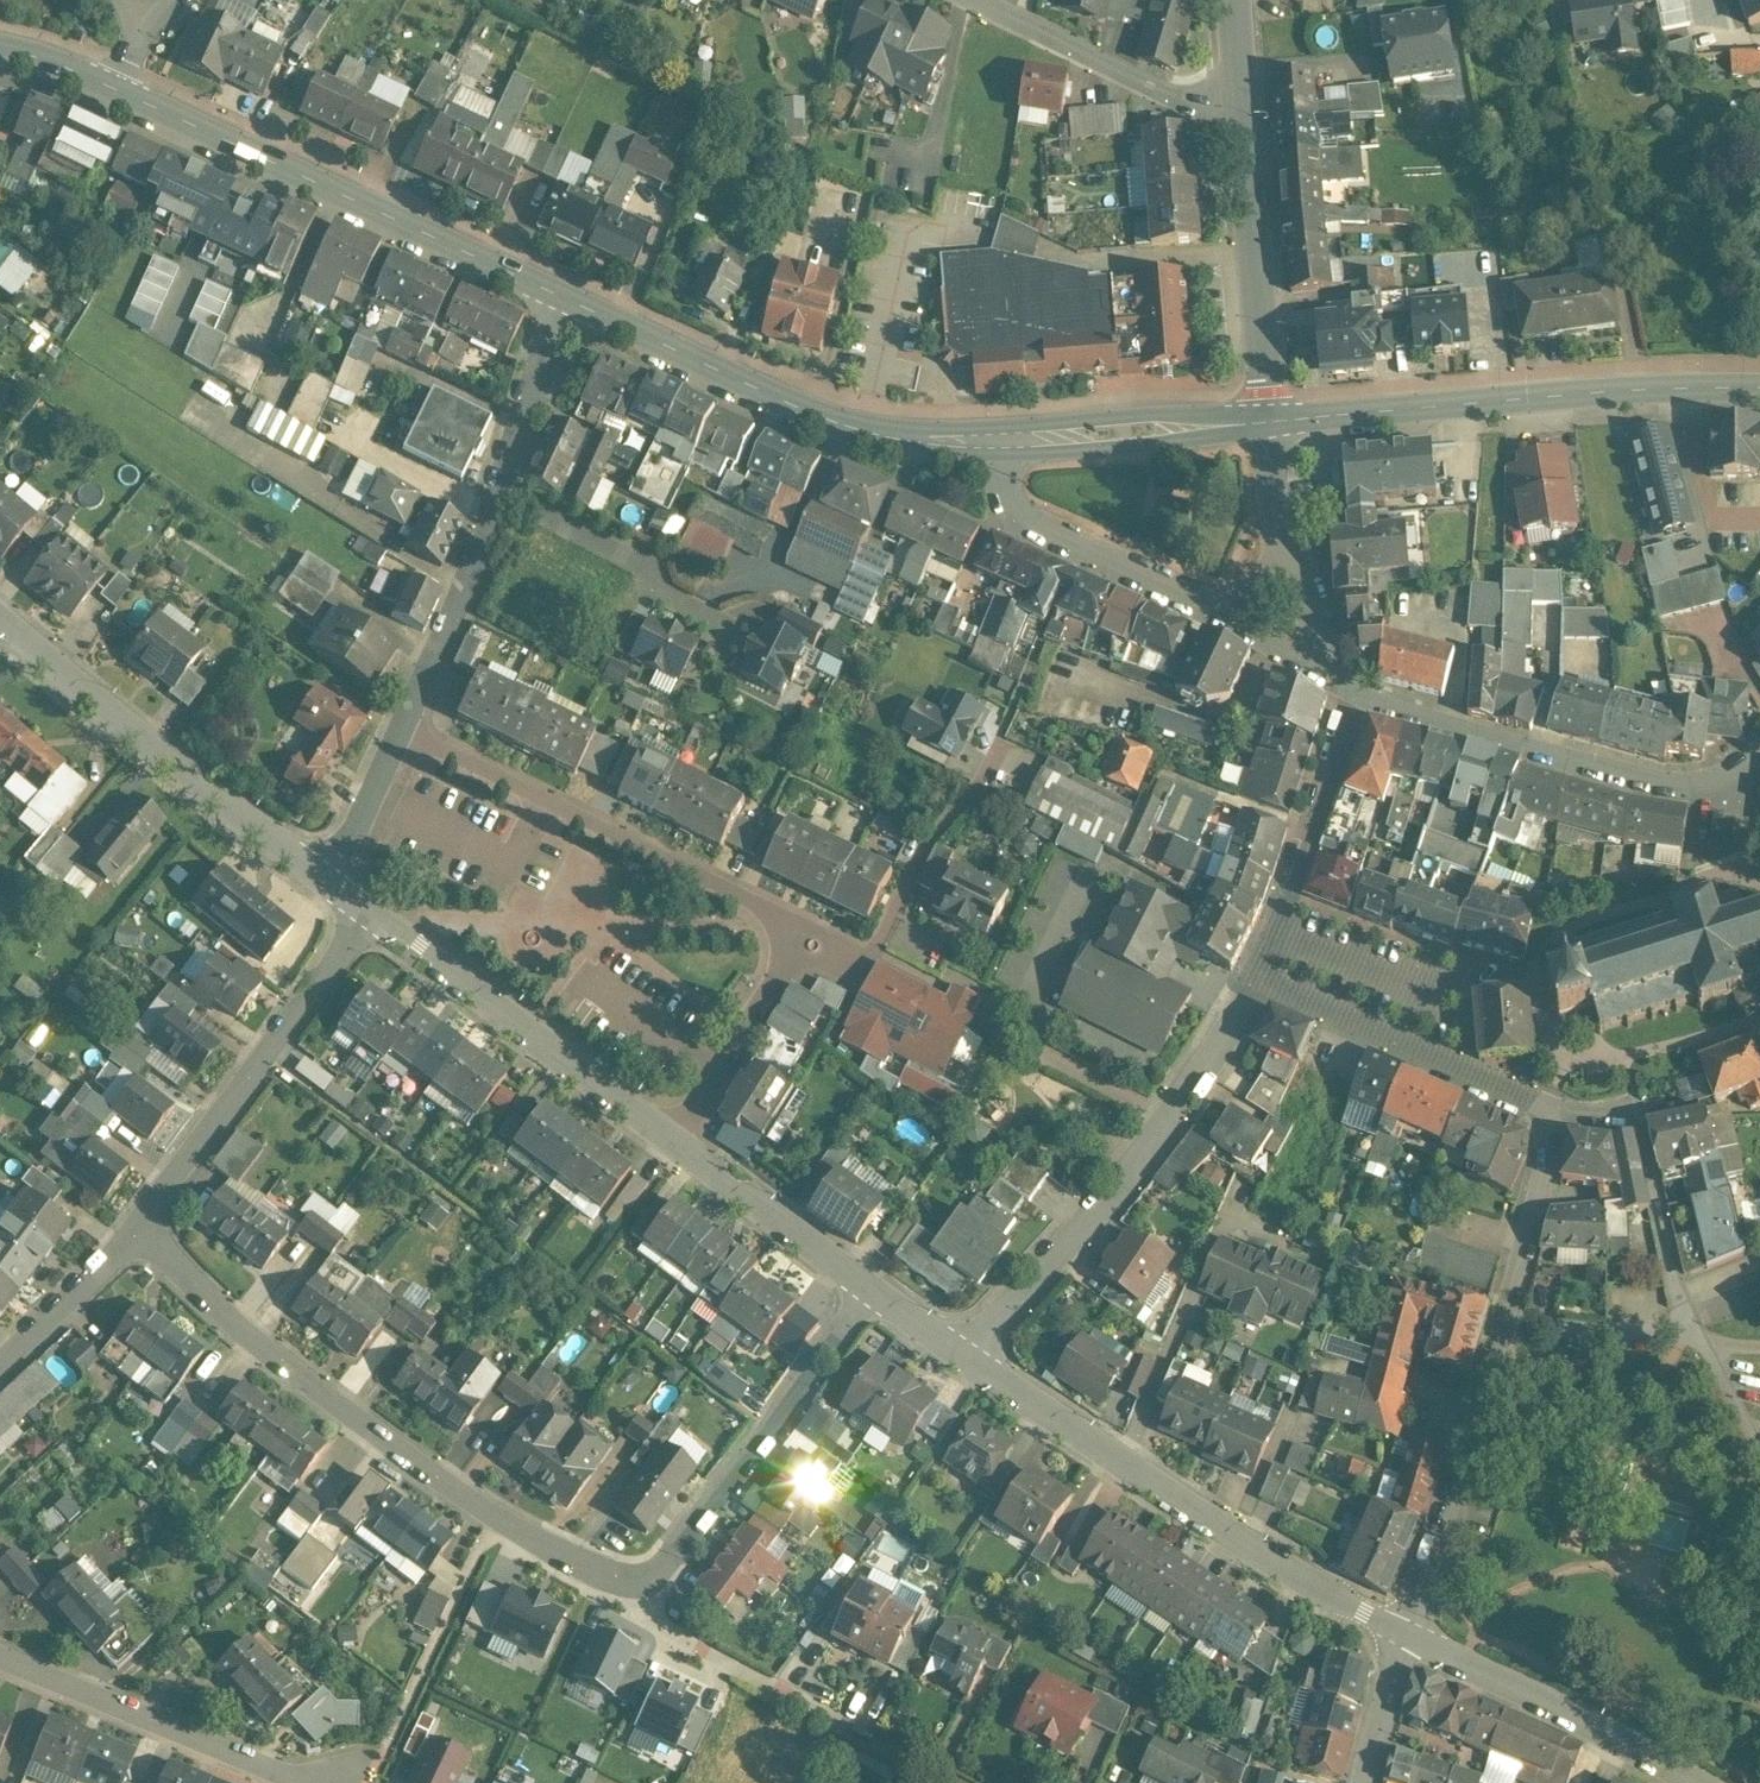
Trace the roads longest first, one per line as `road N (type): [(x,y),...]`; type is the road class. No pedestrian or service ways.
road 1 (residential): [(1409,1634),(1501,1328),(1554,1110),(1260,983)]
road 2 (residential): [(641,1581),(594,1577),(437,1481),(263,1348),(142,1223)]
road 3 (tertiary): [(973,1354),(1260,1549),(1409,1634)]
road 4 (secondary): [(1759,386),(1269,423)]
road 5 (secondary): [(117,90),(562,298)]
road 6 (residential): [(973,1354),(1171,1123),(1260,983)]
road 7 (secondary): [(562,298),(869,429),(999,439)]
road 8 (residential): [(402,732),(502,491),(562,298)]
road 9 (residential): [(805,933),(402,732)]
road 10 (residential): [(1759,748),(1714,794),(1364,697)]
road 11 (tertiary): [(0,610),(329,883)]
road 12 (tertiary): [(367,910),(681,1142)]
road 13 (residential): [(367,910),(142,1223)]
road 14 (residential): [(879,1289),(682,1553),(641,1581)]
road 15 (residential): [(641,1581),(669,1631),(952,1779)]
road 16 (tertiary): [(1711,1782),(1409,1634)]
road 17 (residential): [(0,1657),(304,1782)]
road 18 (secondary): [(1269,423),(1244,102)]
road 19 (residential): [(1260,983),(1364,697)]
road 20 (residential): [(999,439),(1015,511),(1218,610)]
road 21 (residential): [(1244,102),(1168,86),(989,0)]
road 22 (secondary): [(999,439),(1269,423)]
road 23 (tertiary): [(681,1142),(879,1289)]
road 24 (residential): [(681,1142),(805,933)]
road 25 (residential): [(142,1223),(0,1364)]
road 26 (residential): [(329,883),(402,732)]
road 27 (residential): [(1367,1782),(1409,1634)]
road 28 (residential): [(1339,683),(1284,541)]
road 29 (residential): [(1218,610),(1339,683)]
road 30 (secondary): [(0,48),(117,90)]

